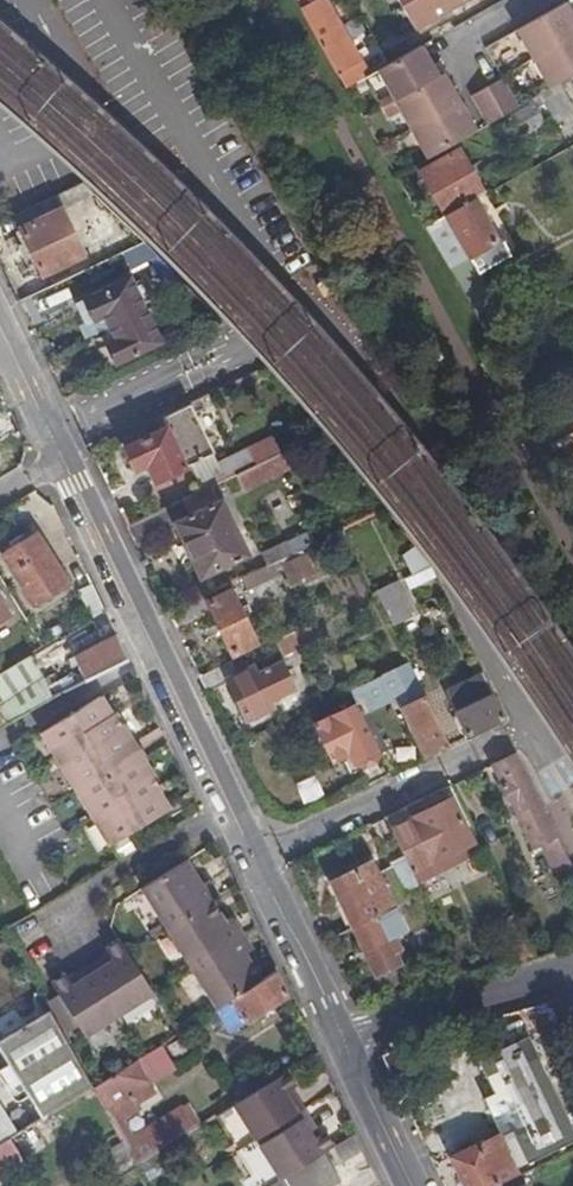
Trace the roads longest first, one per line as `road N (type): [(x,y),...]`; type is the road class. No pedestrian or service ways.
road 1 (unclassified): [(65,456),(251,853)]
road 2 (unclassified): [(251,853),(411,1185)]
road 3 (residential): [(537,728),(251,853)]
road 4 (unclassified): [(478,86),(449,45),(536,0)]
road 5 (unclassified): [(0,323),(65,456)]

